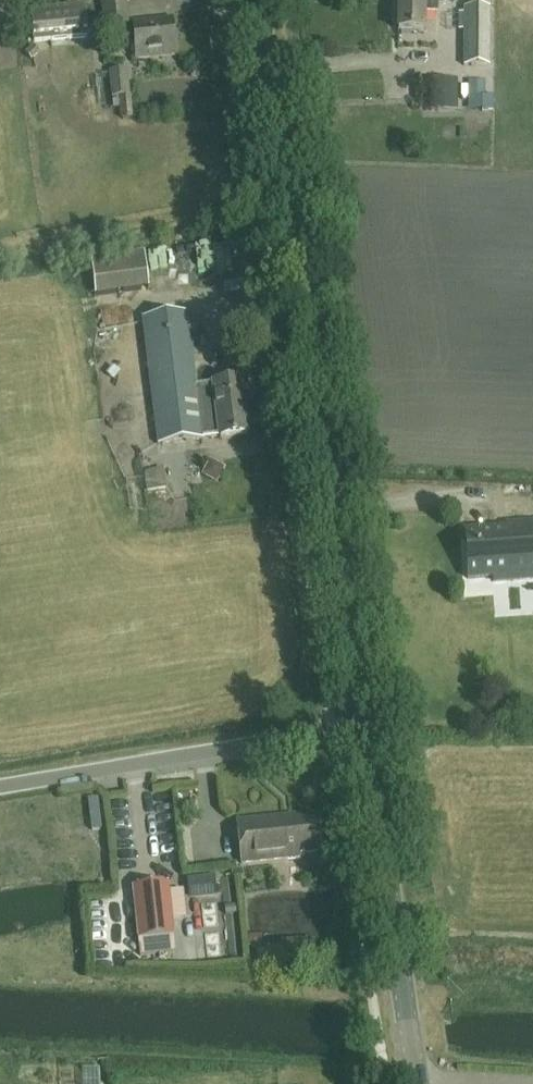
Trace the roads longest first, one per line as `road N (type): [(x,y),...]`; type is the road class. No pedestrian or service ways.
road 1 (tertiary): [(364,725),(256,0)]
road 2 (unclassified): [(0,785),(364,725)]
road 3 (tertiary): [(417,1082),(364,725)]

